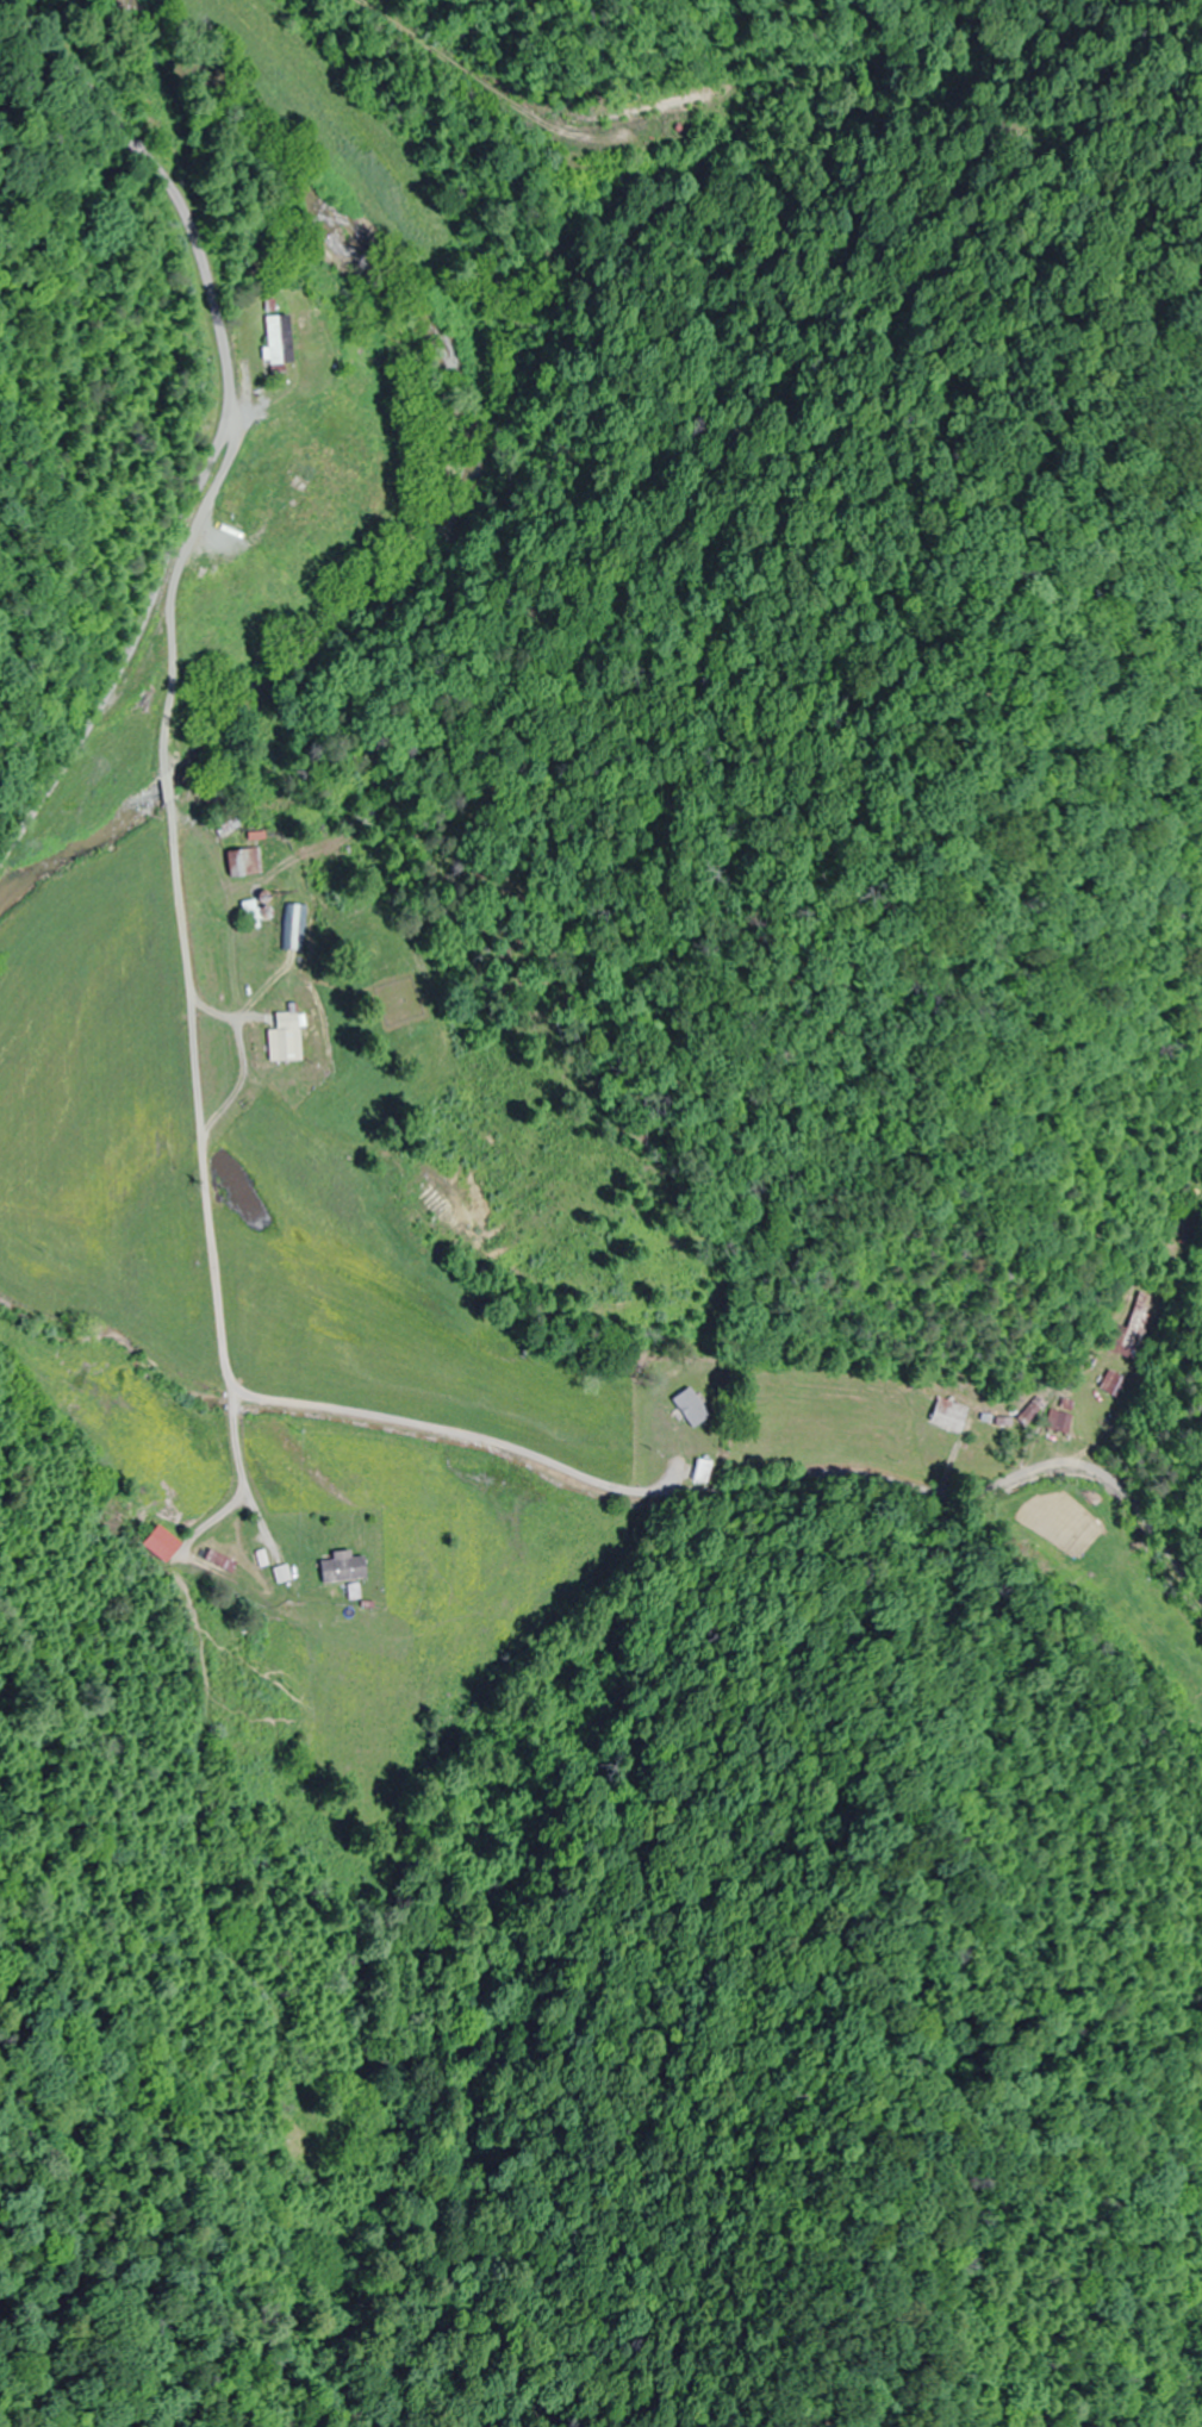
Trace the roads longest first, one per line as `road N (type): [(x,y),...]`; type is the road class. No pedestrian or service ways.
road 1 (residential): [(1201,1873),(1094,1655),(1036,1578),(959,1546),(640,1533),(256,1449),(180,1391),(148,1283),(148,685),(133,619)]
road 2 (residential): [(5,0),(156,171),(213,291),(233,393),(226,441),(89,718),(0,860)]

